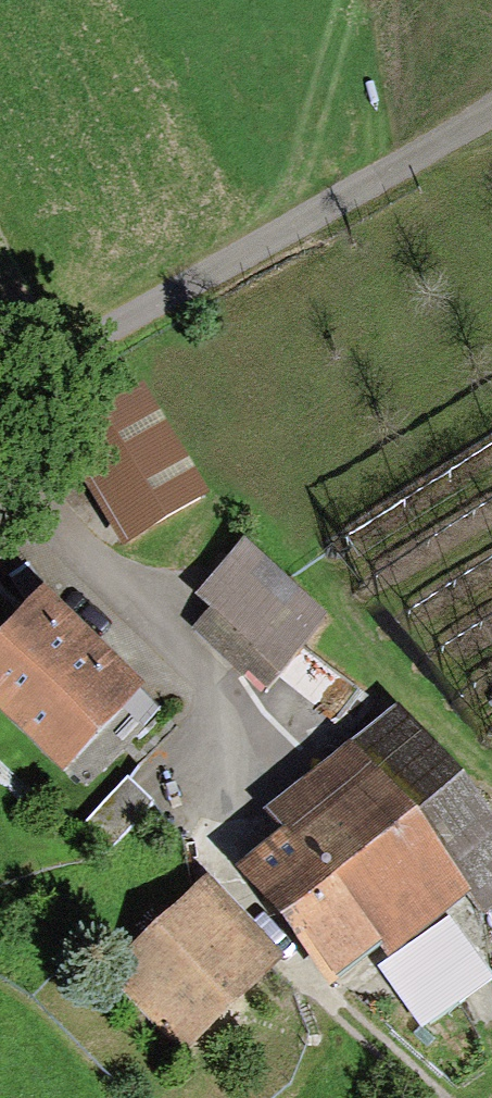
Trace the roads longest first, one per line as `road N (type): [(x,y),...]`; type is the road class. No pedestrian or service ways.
road 1 (track): [(0,402),(32,456),(219,694),(211,865),(324,995),(439,1097)]
road 2 (track): [(0,392),(491,106)]

